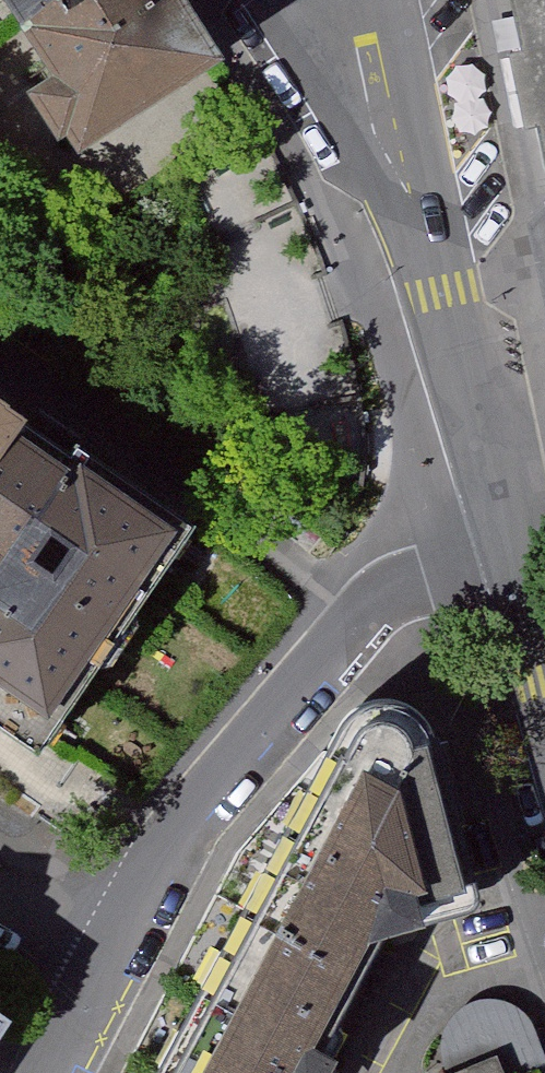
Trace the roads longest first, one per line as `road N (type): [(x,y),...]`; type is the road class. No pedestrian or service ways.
road 1 (residential): [(510,545),(353,616),(198,798),(97,969)]
road 2 (tertiary): [(510,545),(424,219)]
road 3 (residential): [(279,0),(424,219)]
road 4 (tertiary): [(424,219),(386,0)]
road 5 (tertiary): [(544,680),(510,545)]

